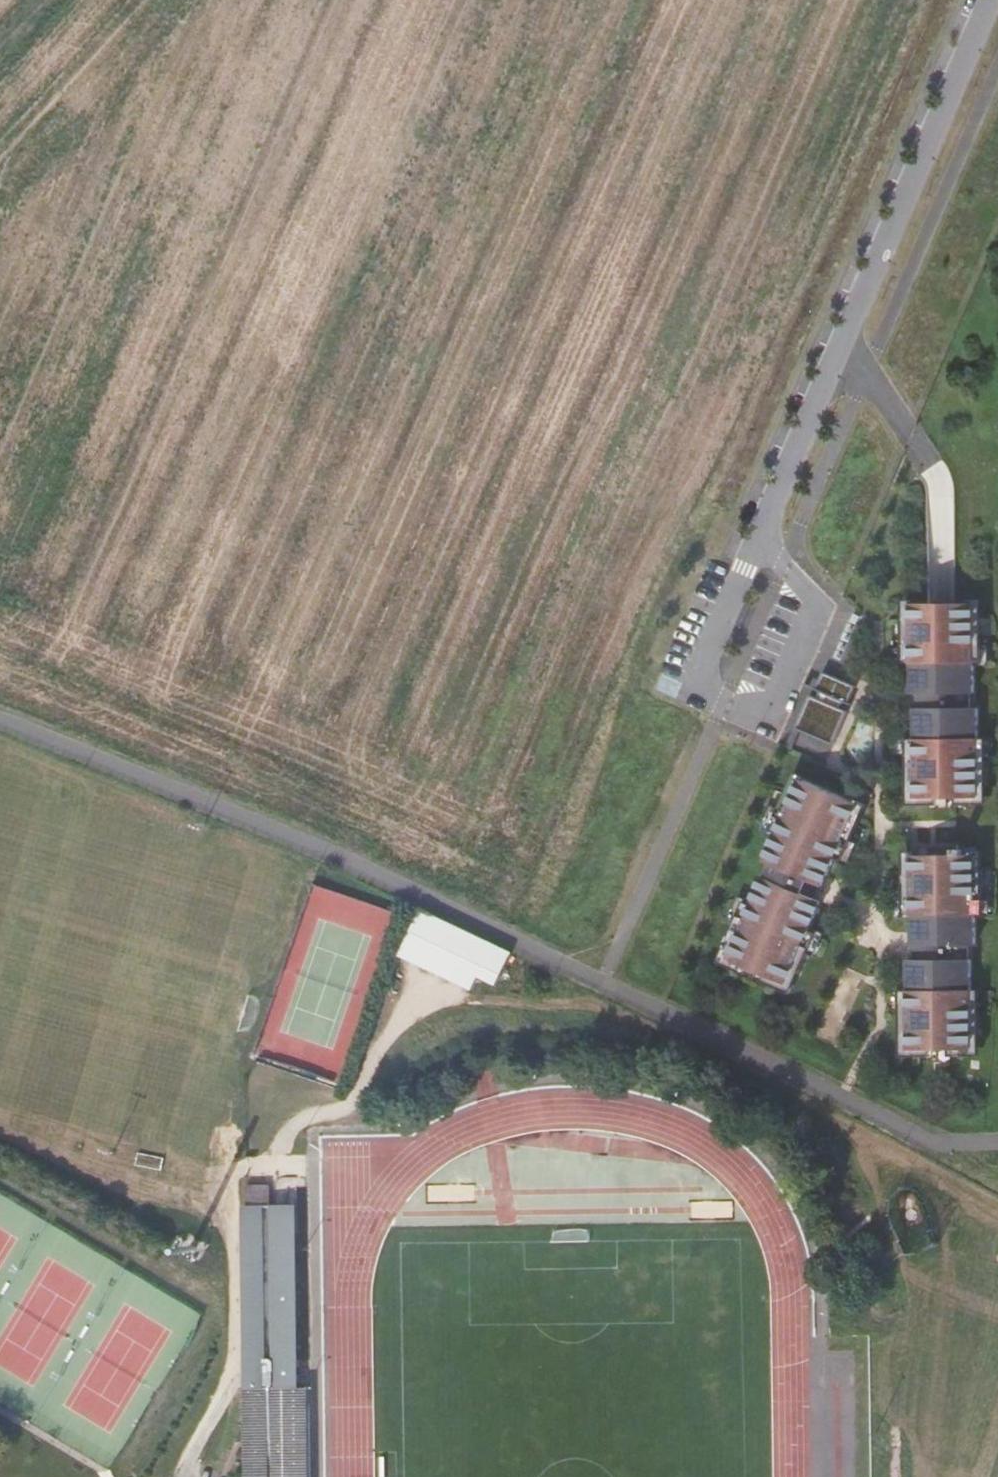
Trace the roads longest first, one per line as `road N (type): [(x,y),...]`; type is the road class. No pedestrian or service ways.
road 1 (unclassified): [(764,538),(993,0)]

